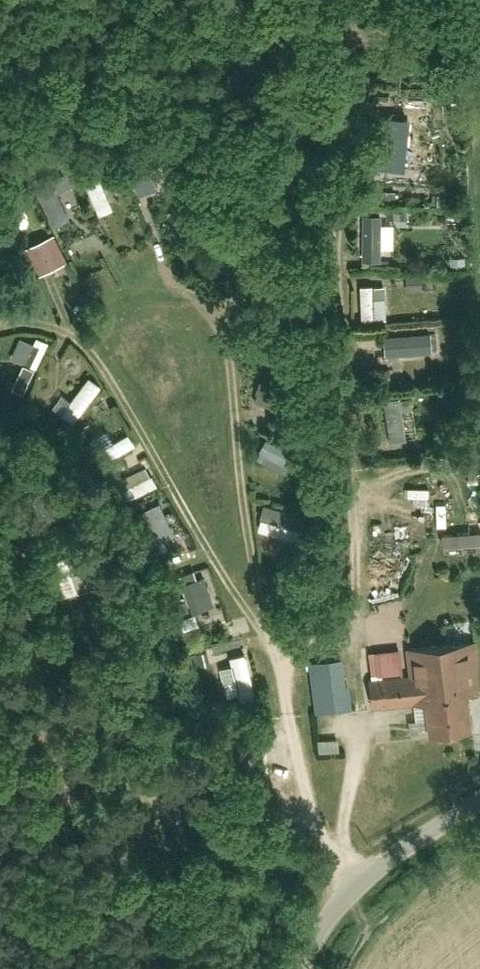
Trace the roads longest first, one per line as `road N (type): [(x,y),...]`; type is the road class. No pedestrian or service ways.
road 1 (track): [(363,738),(346,894),(305,785),(279,646),(240,600),(72,330)]
road 2 (track): [(284,674),(359,625),(342,305),(354,134)]
road 3 (track): [(279,646),(236,483),(220,335),(183,290),(162,246)]
road 4 (residential): [(299,968),(327,917),(367,871),(479,803)]

